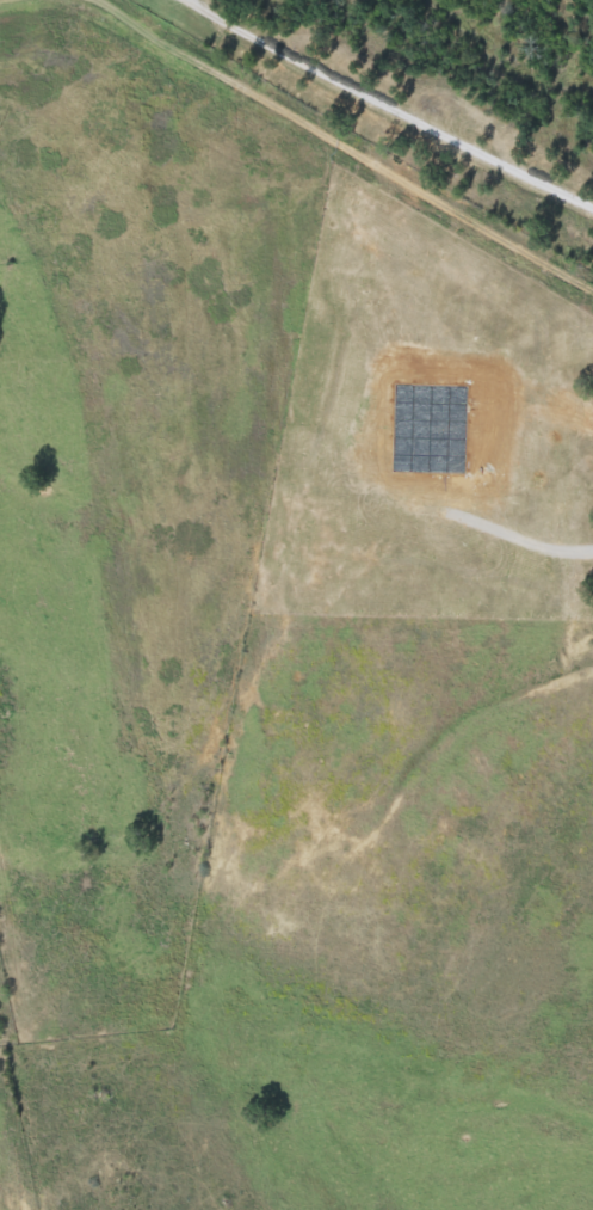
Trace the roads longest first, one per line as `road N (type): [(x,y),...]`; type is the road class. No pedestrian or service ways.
road 1 (residential): [(180,0),(592,207)]

